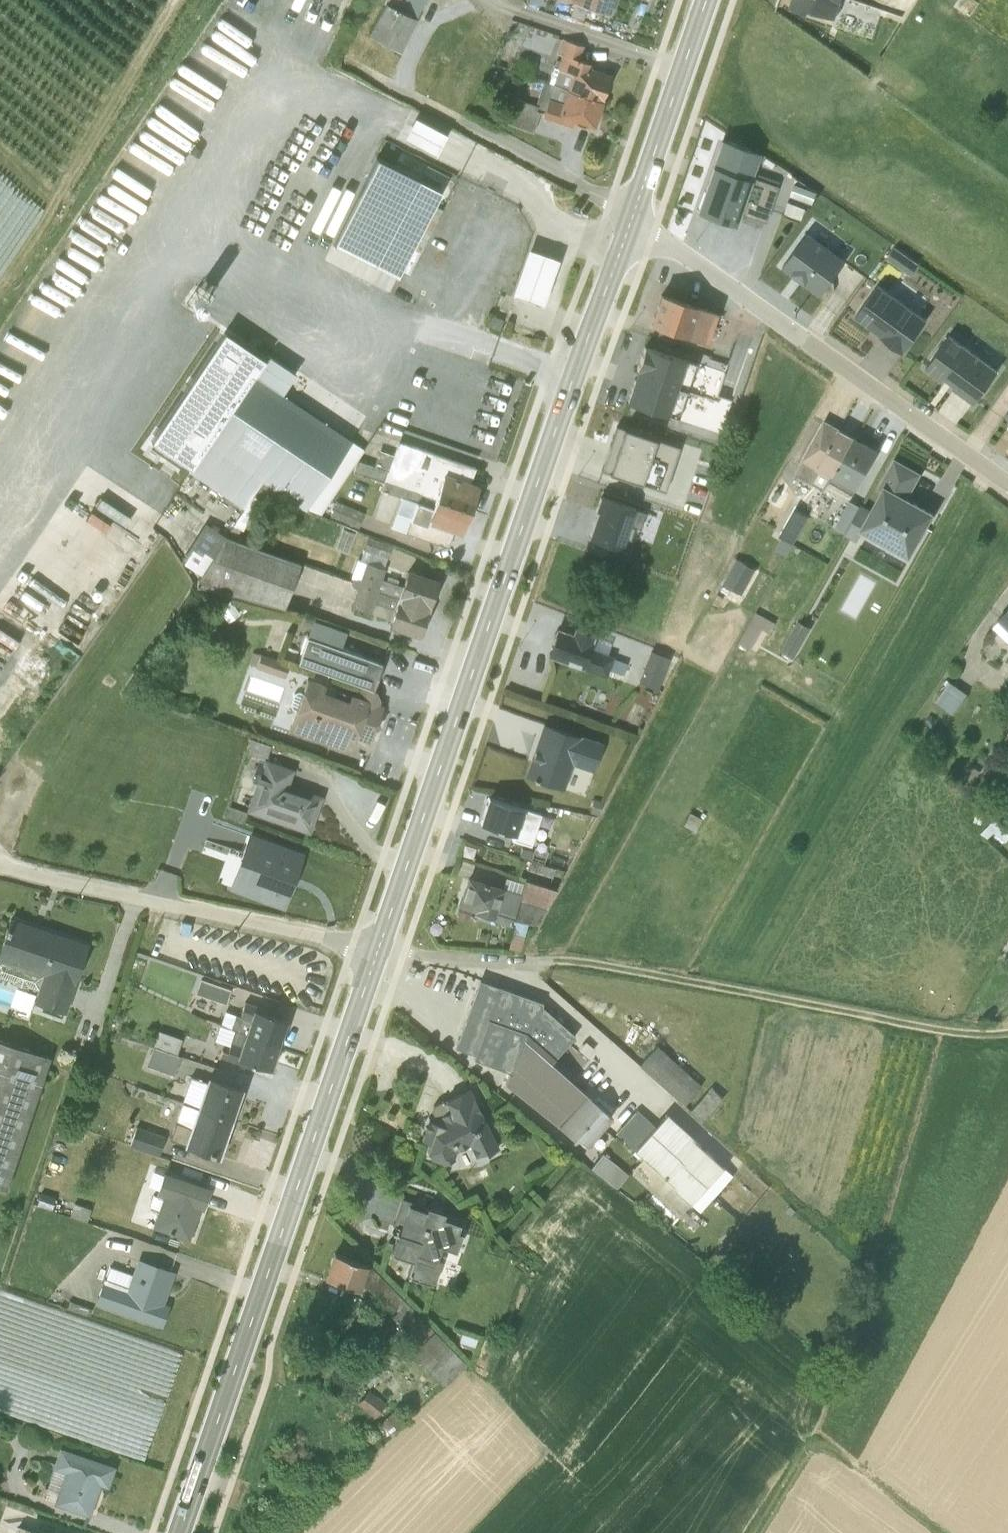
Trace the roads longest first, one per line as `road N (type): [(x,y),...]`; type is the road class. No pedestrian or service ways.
road 1 (primary): [(626,230),(377,951)]
road 2 (primary): [(377,951),(178,1532)]
road 3 (track): [(1007,1035),(955,1034),(550,963)]
road 4 (unclassified): [(1007,480),(680,253),(626,230)]
road 5 (unclassified): [(377,951),(0,863)]
road 6 (track): [(0,285),(173,0)]
road 7 (unclassified): [(632,215),(341,63)]
road 8 (primary): [(705,0),(632,215)]
road 9 (unclassified): [(550,963),(377,951)]

